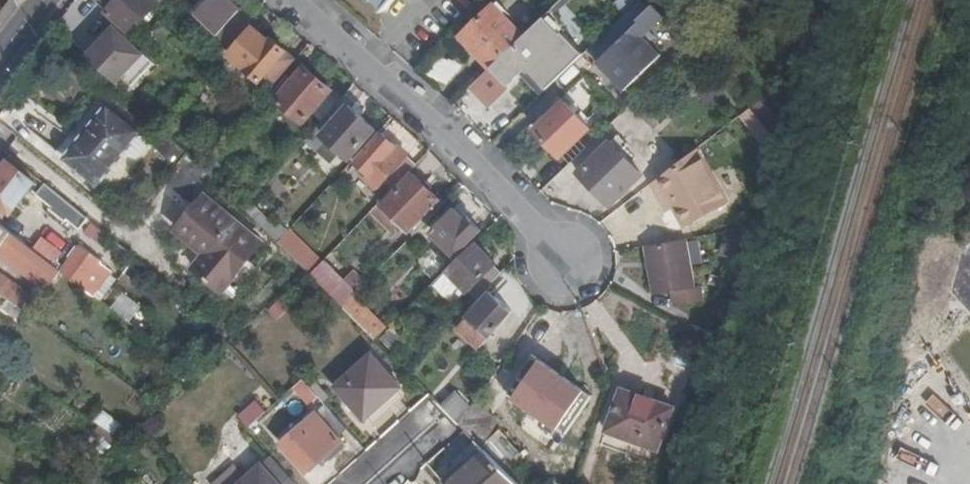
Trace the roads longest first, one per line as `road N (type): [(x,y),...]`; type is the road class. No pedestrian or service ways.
road 1 (residential): [(565,259),(450,142),(288,0)]

